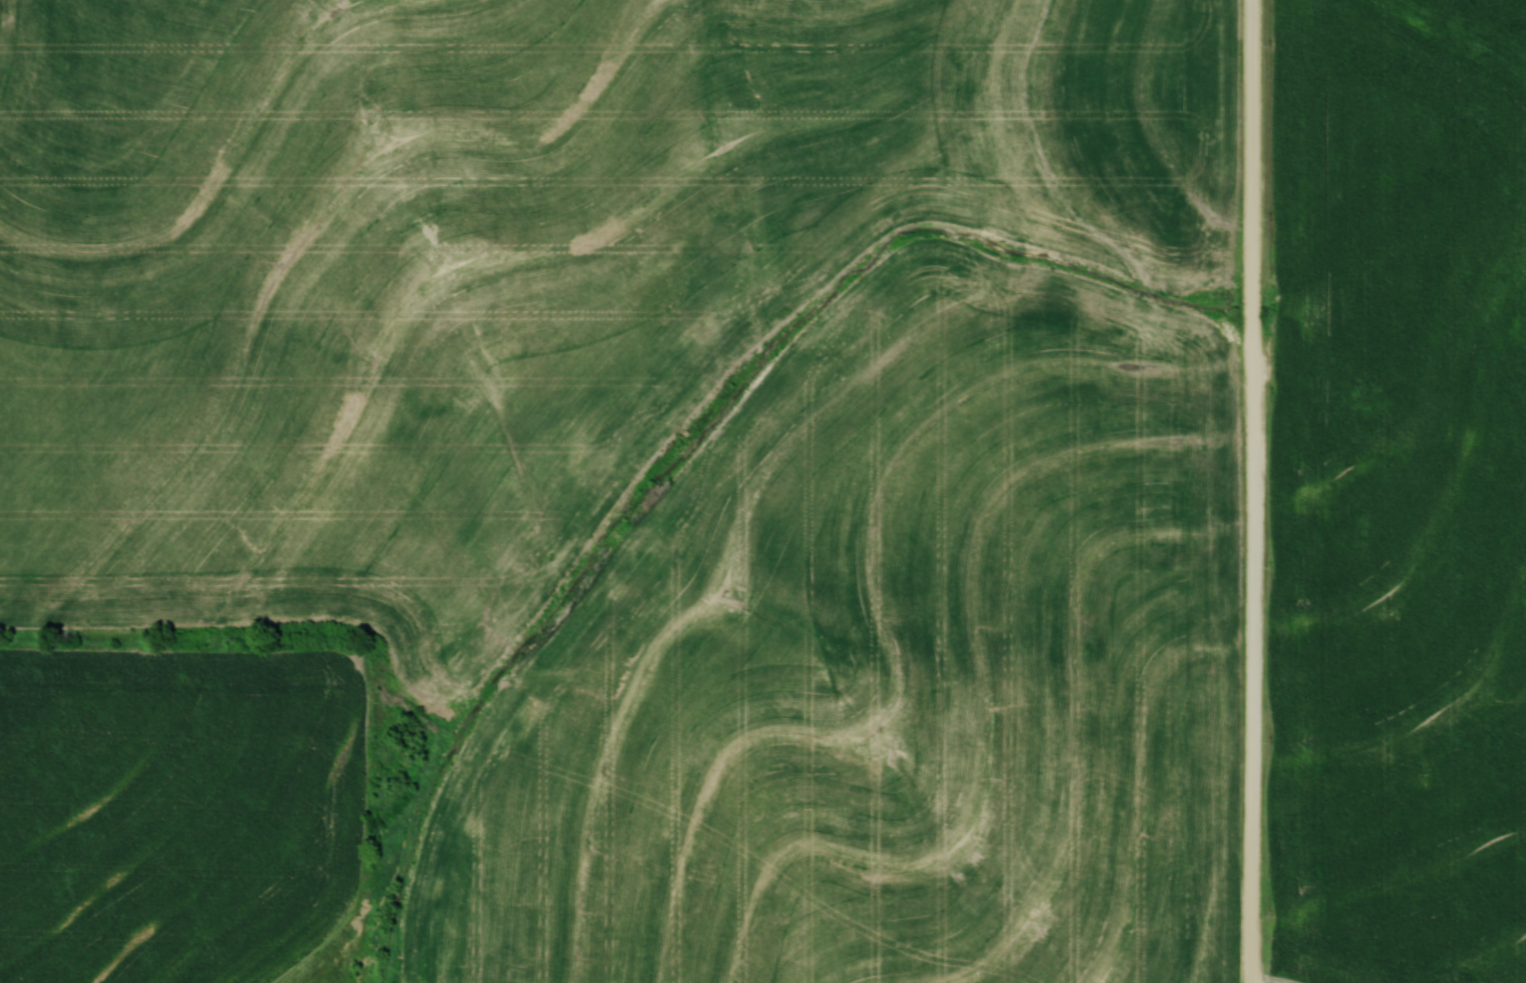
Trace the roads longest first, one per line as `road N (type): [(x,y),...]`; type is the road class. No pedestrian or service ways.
road 1 (residential): [(1256,982),(1256,0)]

